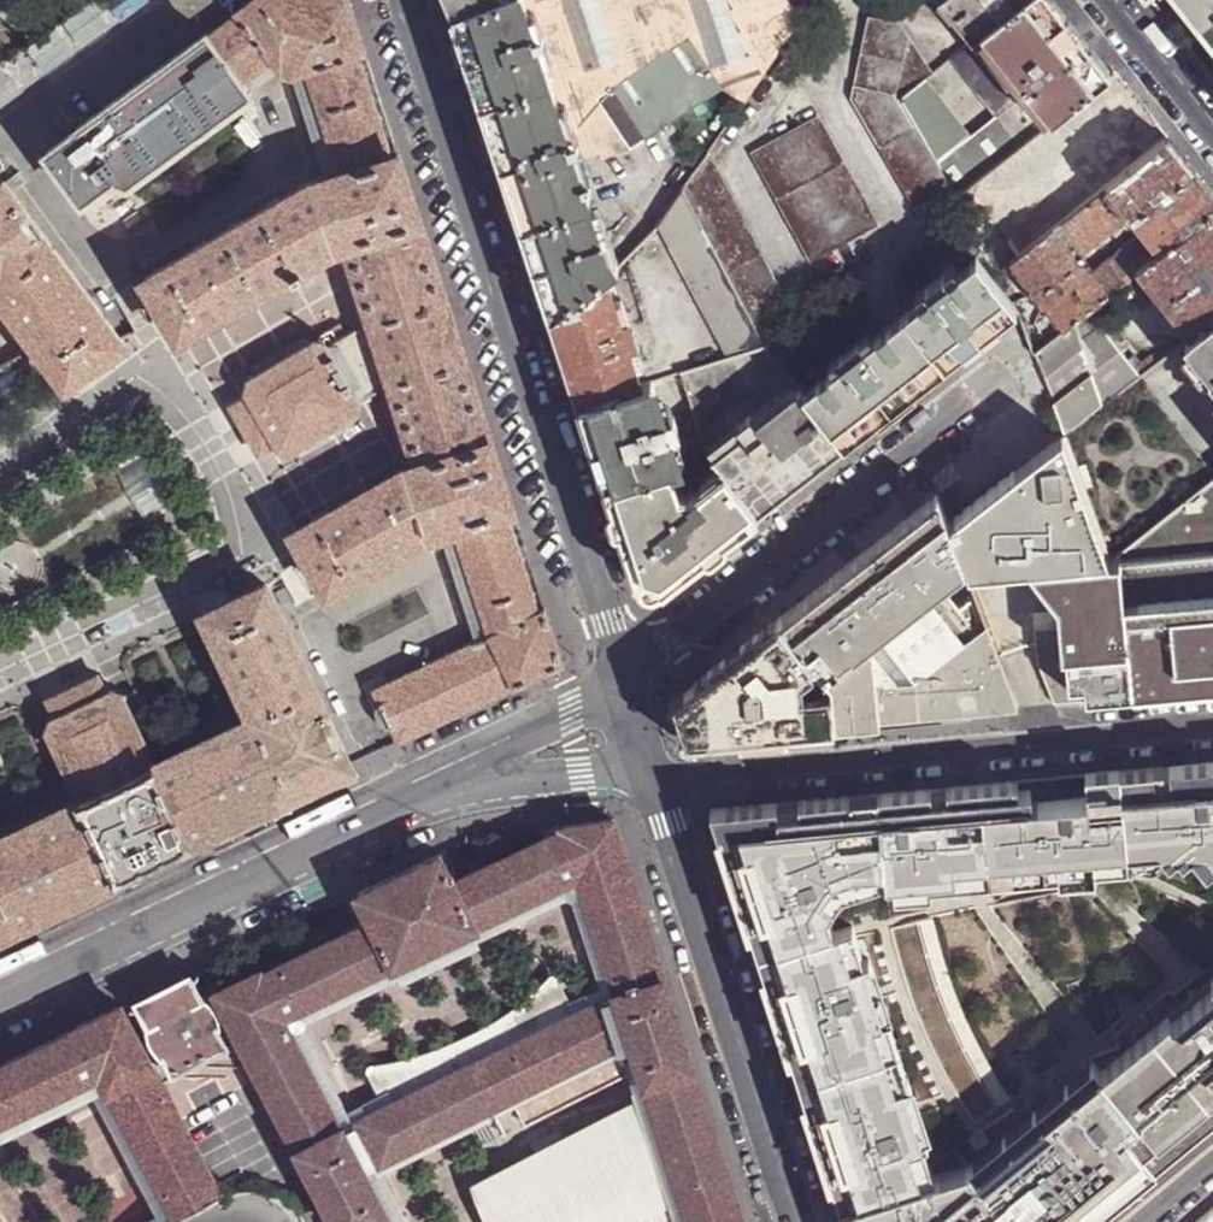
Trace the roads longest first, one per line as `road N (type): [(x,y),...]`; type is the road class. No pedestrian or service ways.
road 1 (residential): [(406,0),(605,609),(623,688)]
road 2 (residential): [(1212,731),(654,778)]
road 3 (residential): [(623,688),(1008,376)]
road 4 (residential): [(0,998),(446,788)]
road 5 (residential): [(654,778),(797,1221)]
road 6 (residential): [(446,788),(654,778)]
road 7 (residential): [(623,688),(483,757),(446,788)]
road 8 (tertiary): [(1106,0),(1212,135)]

